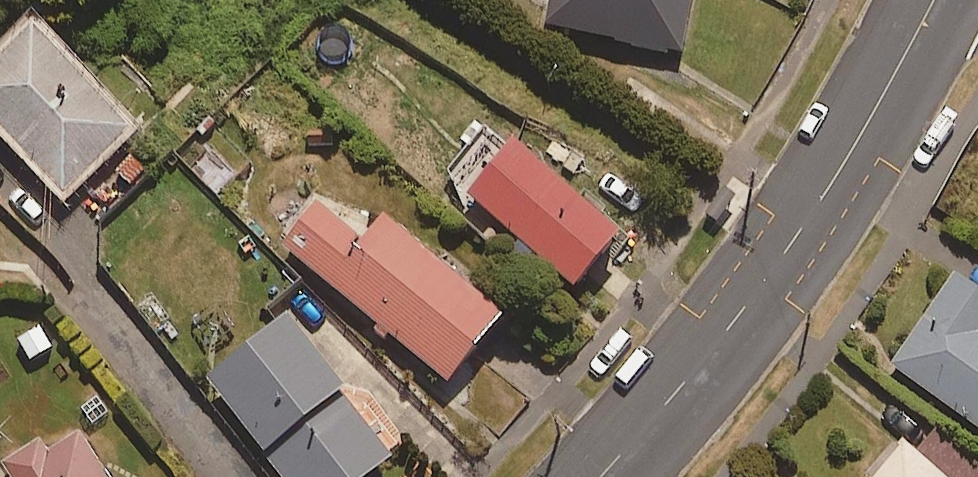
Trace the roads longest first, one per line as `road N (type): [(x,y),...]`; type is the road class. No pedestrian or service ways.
road 1 (tertiary): [(931,0),(883,96),(790,247),(599,476)]

